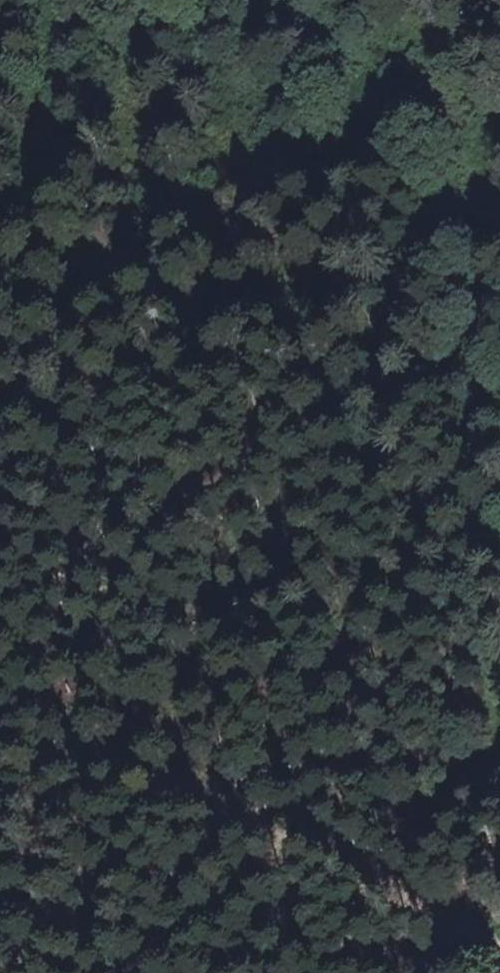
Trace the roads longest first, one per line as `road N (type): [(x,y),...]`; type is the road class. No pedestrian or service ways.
road 1 (track): [(499,790),(284,649),(0,554)]

